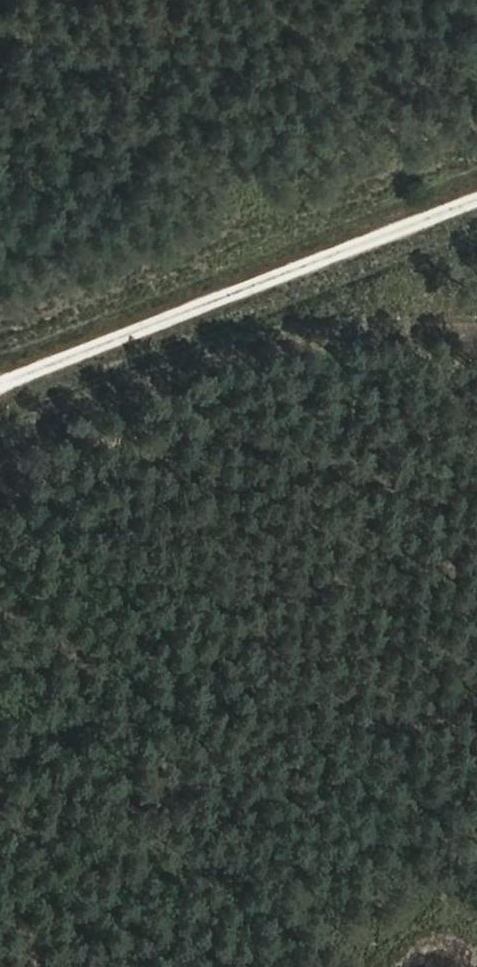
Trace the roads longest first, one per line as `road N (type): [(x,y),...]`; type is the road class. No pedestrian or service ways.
road 1 (track): [(0,402),(476,218)]

